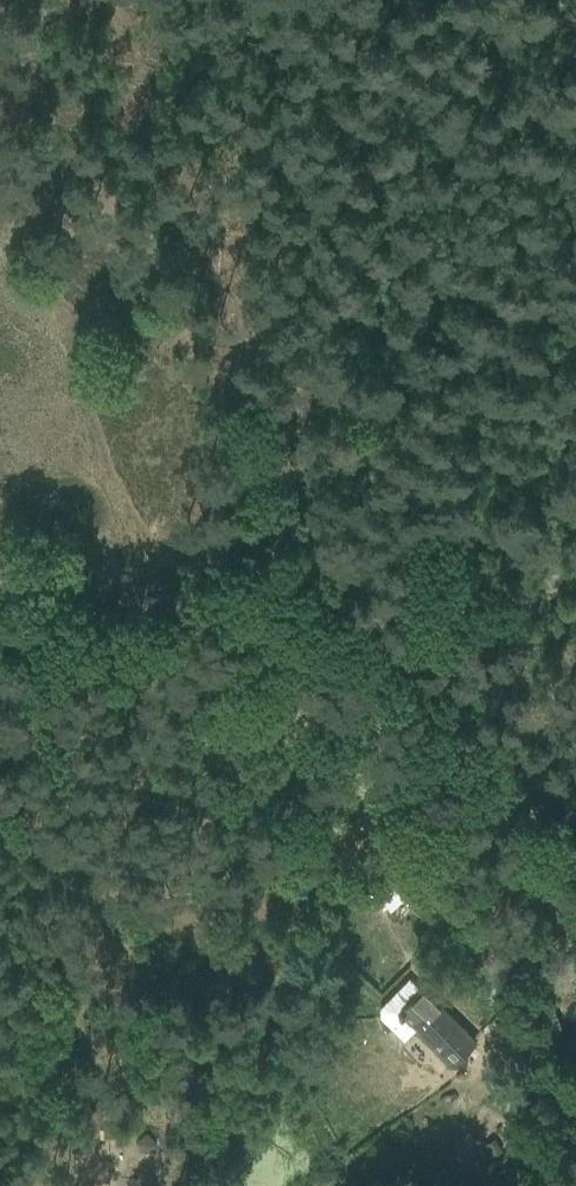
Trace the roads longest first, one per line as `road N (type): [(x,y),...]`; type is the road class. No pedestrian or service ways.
road 1 (track): [(0,641),(227,583),(311,592),(365,618),(447,603),(575,562)]

